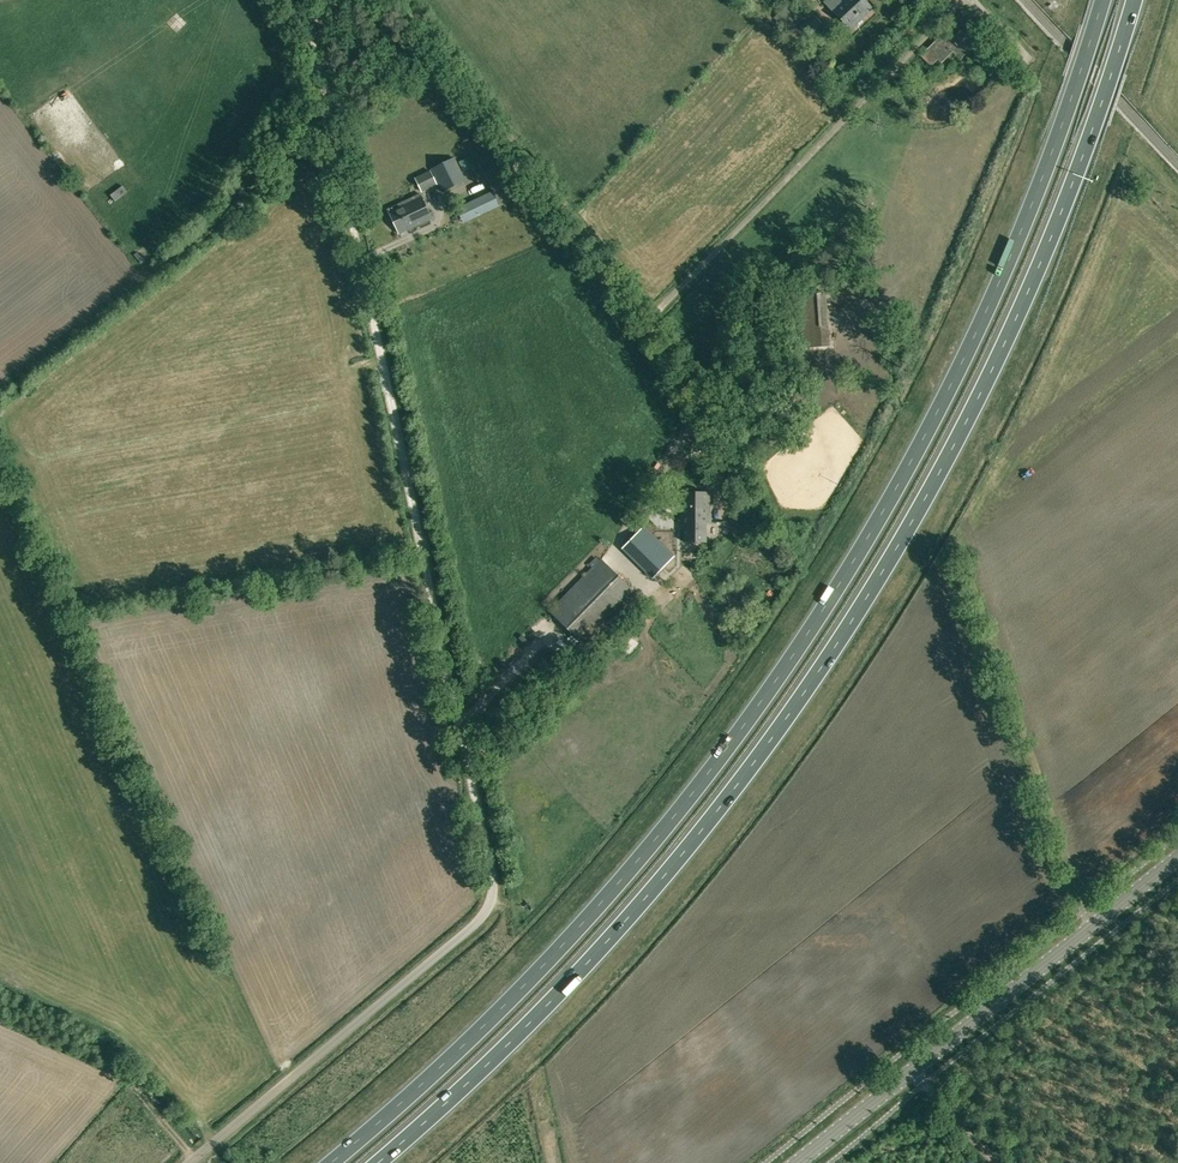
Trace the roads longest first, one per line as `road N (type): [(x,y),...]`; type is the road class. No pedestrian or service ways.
road 1 (trunk): [(1101,0),(1035,198),(969,352),(824,613),(592,917),(330,1162)]
road 2 (trunk): [(380,1162),(617,934),(753,764),(848,623),(996,360),(1065,203),(1135,0)]
road 3 (track): [(493,881),(337,152),(322,43)]
road 4 (unclassified): [(711,409),(644,325),(958,0)]
road 5 (tertiary): [(795,1162),(1177,858)]
road 6 (unclassified): [(493,881),(481,919),(187,1162)]
road 7 (track): [(398,0),(644,325)]
road 8 (track): [(910,1071),(997,1162)]

